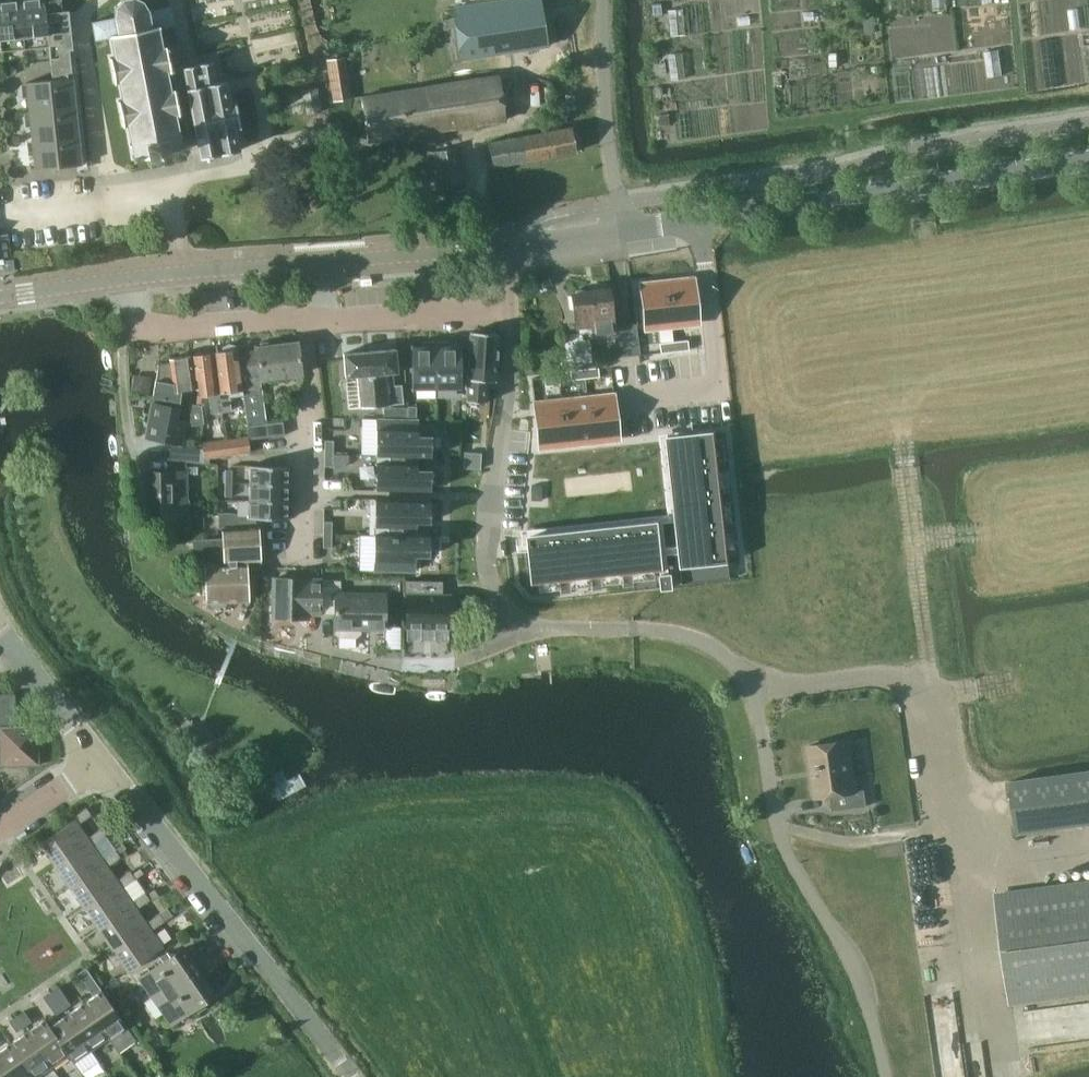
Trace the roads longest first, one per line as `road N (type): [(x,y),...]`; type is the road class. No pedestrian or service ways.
road 1 (unclassified): [(888,1076),(865,987),(793,863),(754,693),(742,675),(679,636),(529,626),(516,618)]
road 2 (unclassified): [(352,1076),(100,760)]
road 3 (tertiary): [(940,181),(618,236)]
road 4 (residential): [(512,307),(489,550),(493,582),(516,618)]
road 5 (residential): [(312,564),(315,384),(307,322)]
road 6 (unclassified): [(602,0),(618,236)]
road 7 (residential): [(516,618),(494,646),(426,665),(319,645)]
road 8 (residential): [(136,279),(140,314),(152,330),(307,322)]
road 9 (tertiary): [(136,279),(325,262)]
road 10 (residential): [(325,321),(512,307)]
road 11 (tertiary): [(325,262),(503,251)]
road 12 (unclassified): [(100,760),(0,626)]
road 13 (tertiary): [(940,181),(1088,159)]
road 14 (tertiary): [(0,297),(136,279)]
road 15 (residential): [(0,829),(100,760)]

